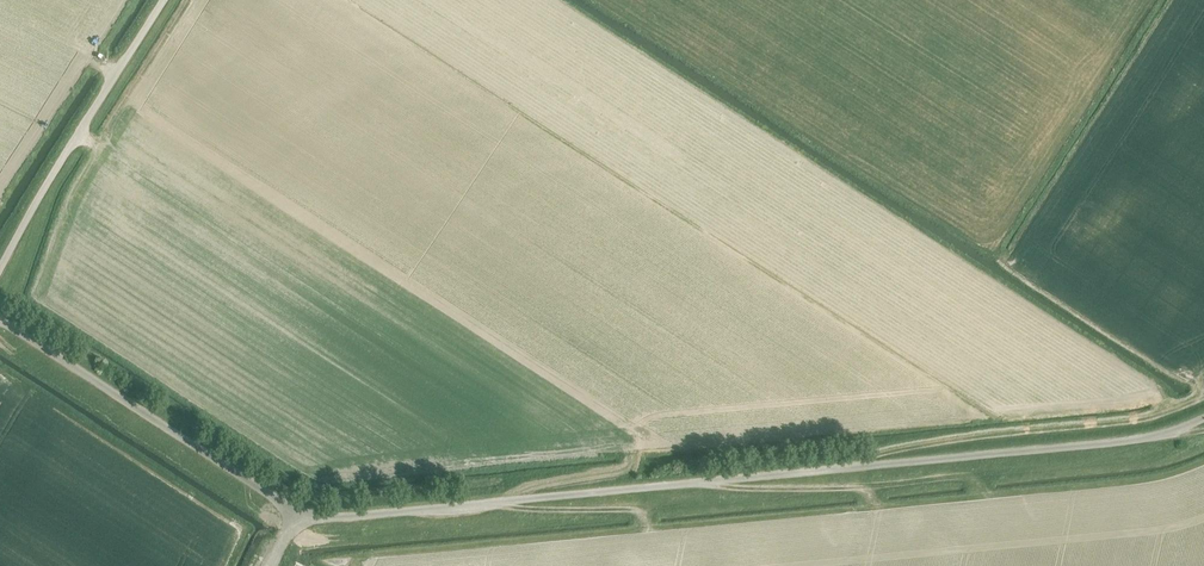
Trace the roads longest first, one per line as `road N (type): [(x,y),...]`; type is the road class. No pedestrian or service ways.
road 1 (unclassified): [(0,317),(298,518),(1169,436),(1203,421)]
road 2 (track): [(836,469),(979,439),(1154,420),(1203,399)]
road 3 (track): [(635,457),(621,474),(481,503),(634,512),(649,530)]
road 4 (unclassified): [(0,275),(164,0)]
road 5 (track): [(697,482),(753,491),(865,489),(870,518)]
road 6 (track): [(865,489),(971,478),(984,502)]

